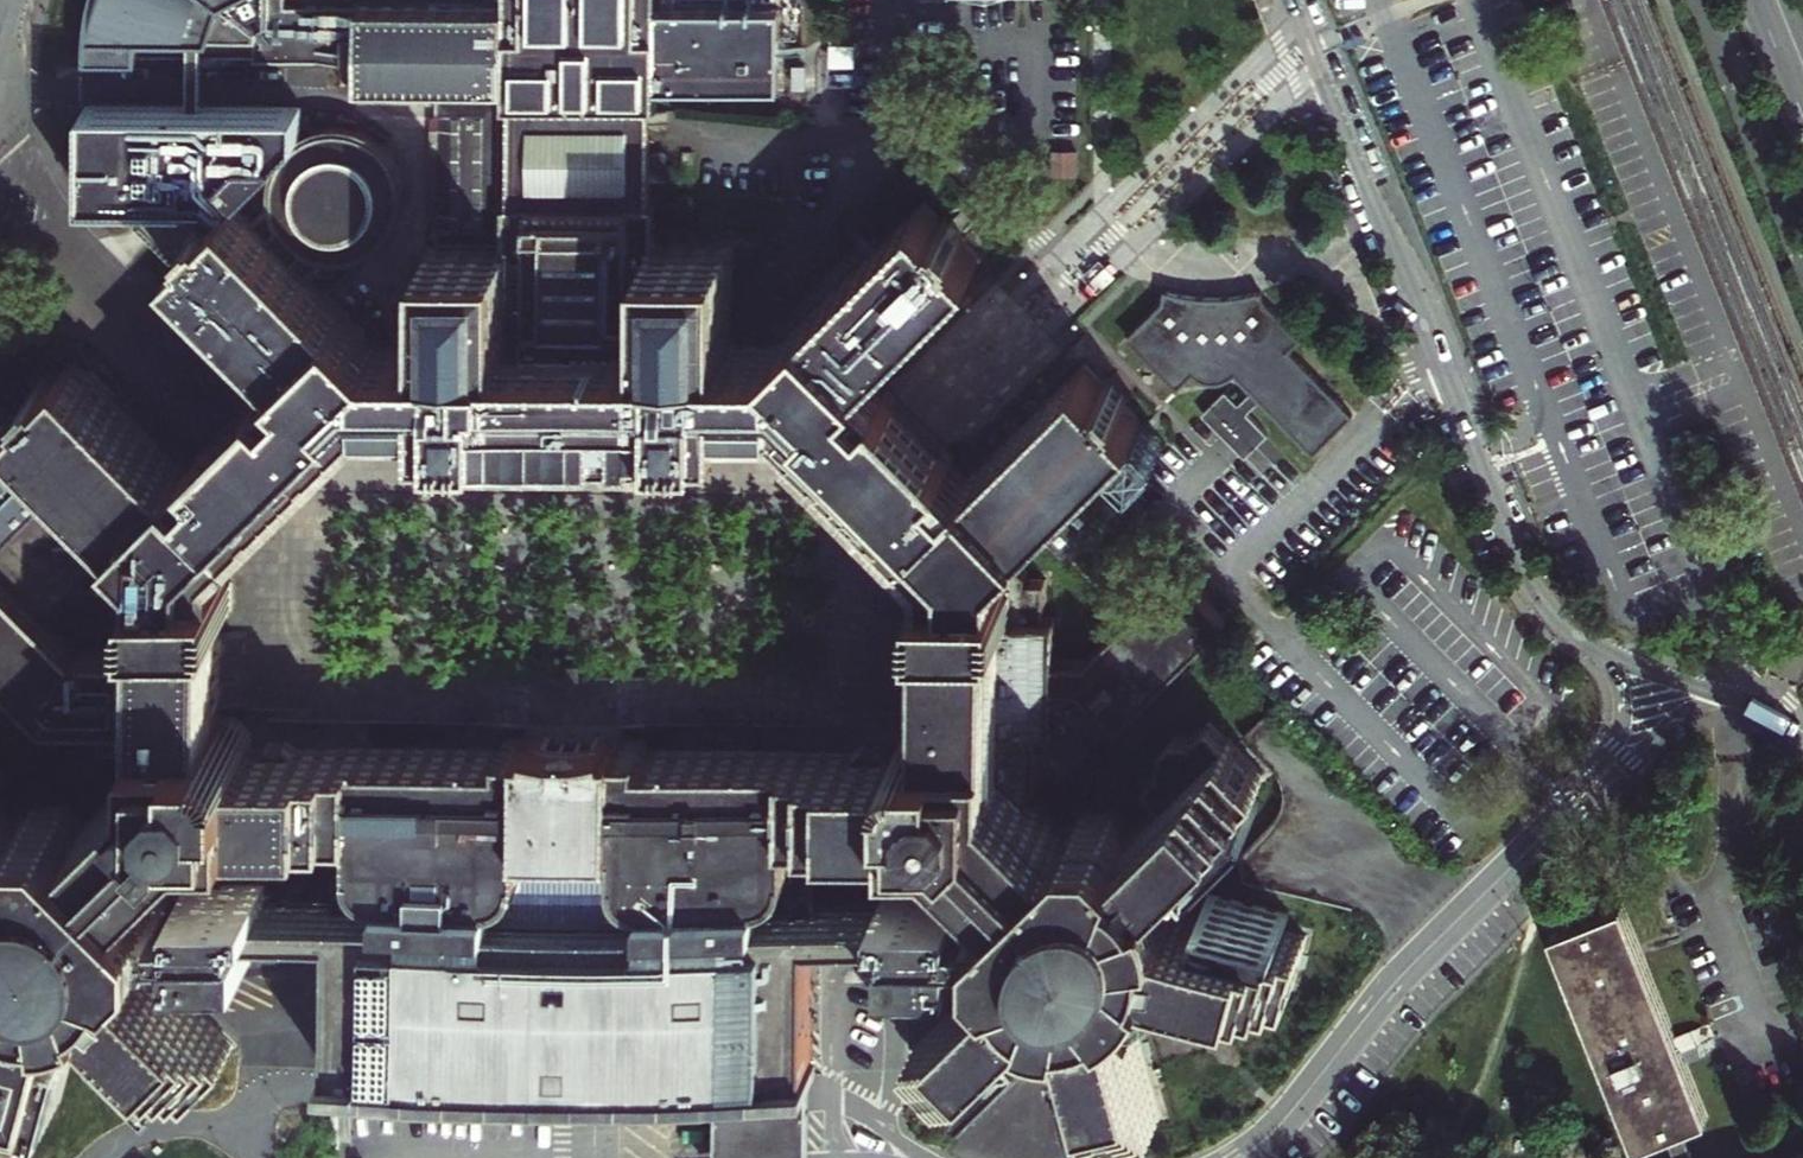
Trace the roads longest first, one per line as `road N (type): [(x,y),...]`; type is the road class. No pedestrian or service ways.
road 1 (unclassified): [(1298,0),(1543,604),(1581,638),(1763,695),(1802,729)]
road 2 (secondary): [(1754,0),(1802,124)]

